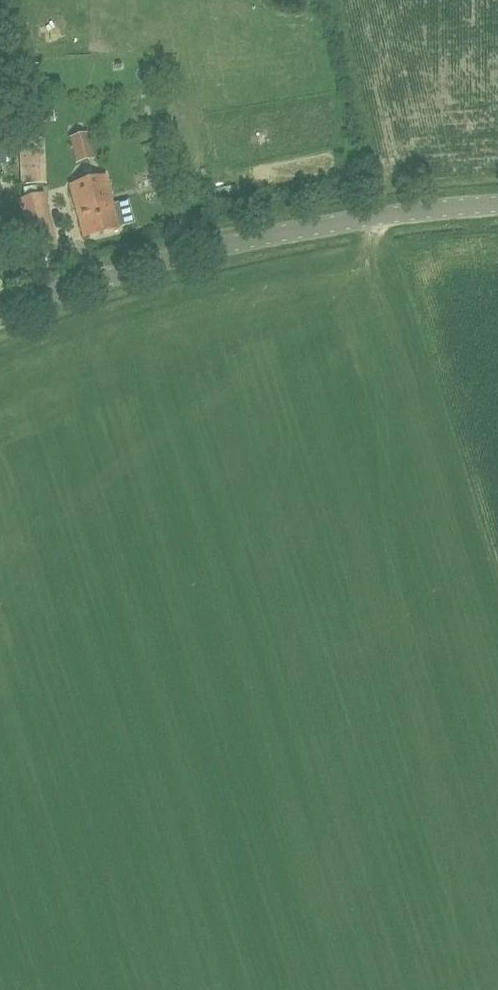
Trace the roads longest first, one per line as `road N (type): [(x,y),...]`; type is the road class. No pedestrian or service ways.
road 1 (unclassified): [(0,318),(111,274),(325,225),(497,214)]

